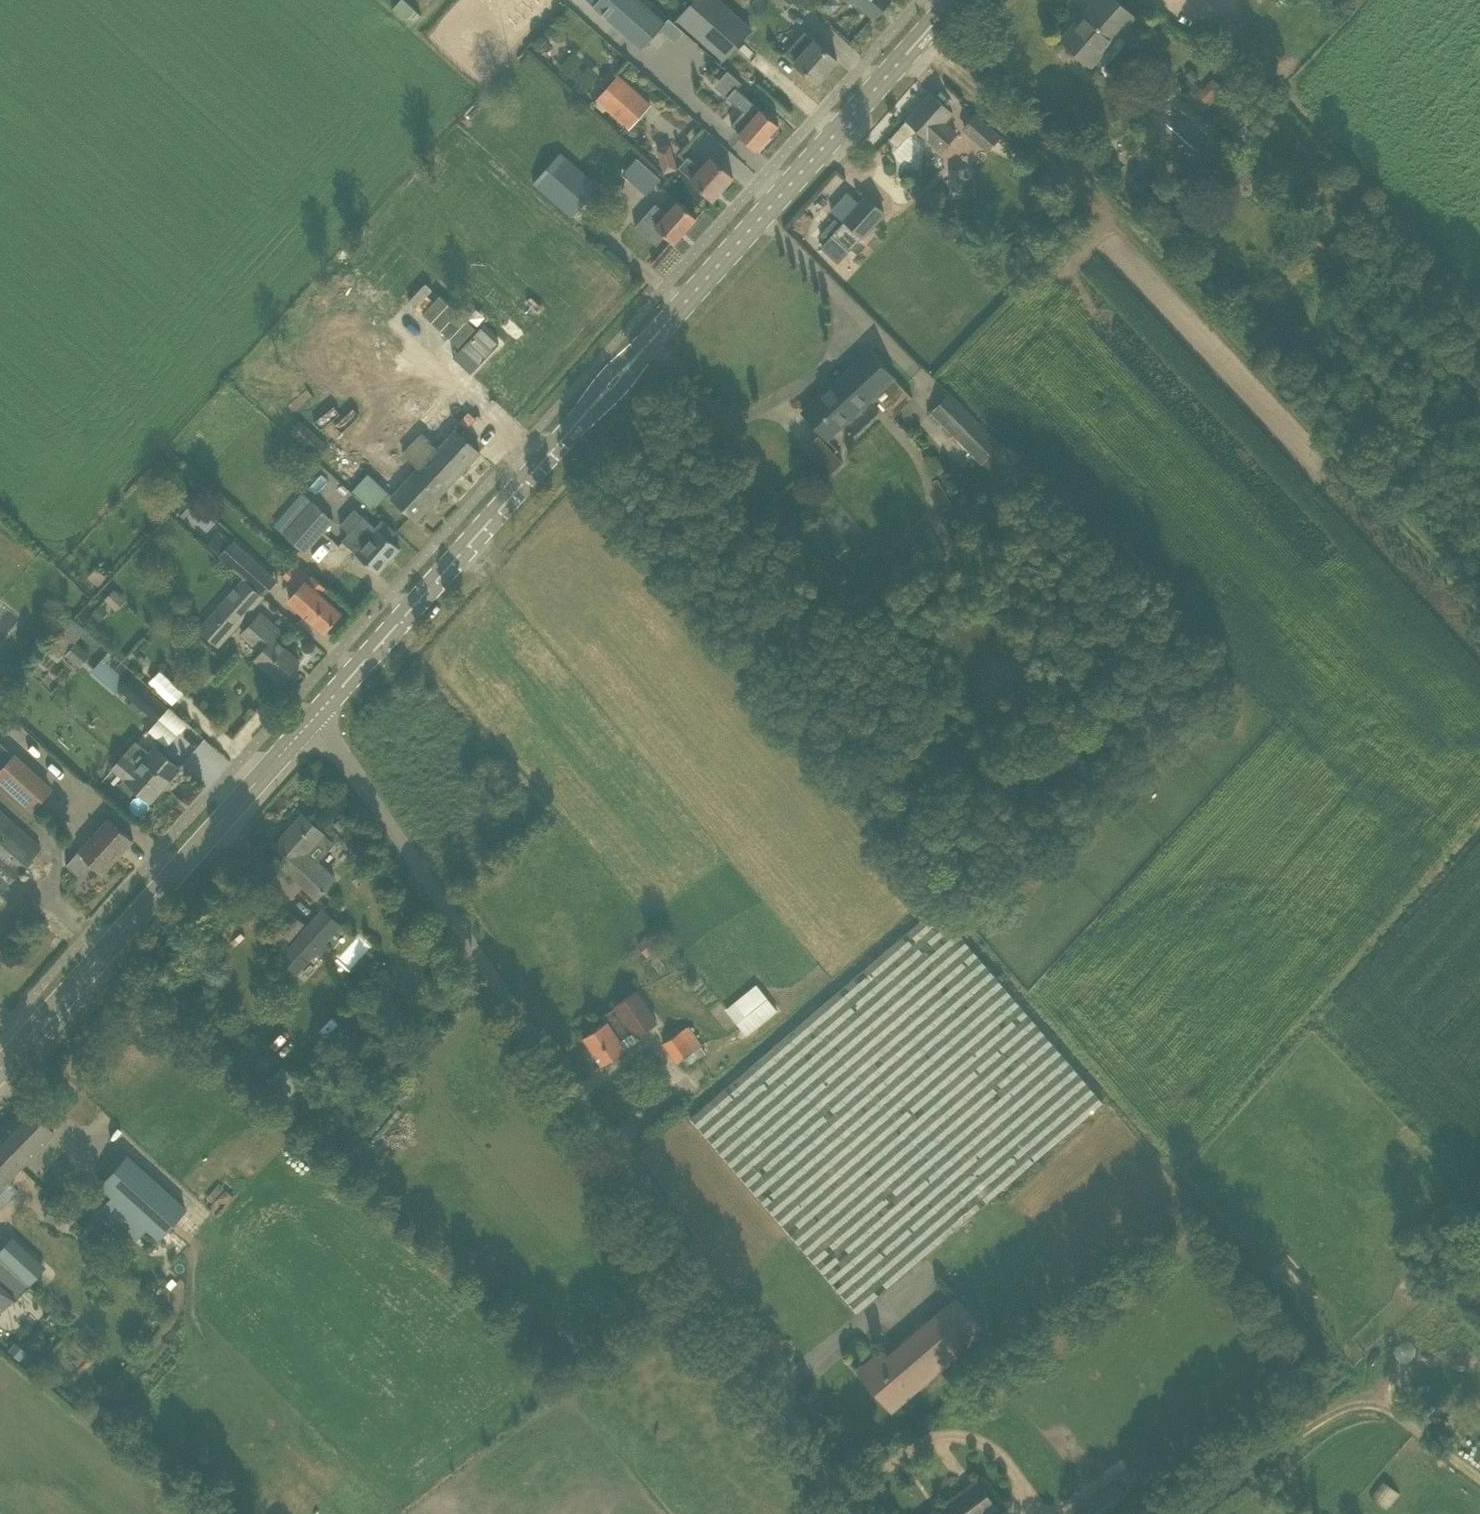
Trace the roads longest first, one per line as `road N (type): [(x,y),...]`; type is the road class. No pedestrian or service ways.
road 1 (unclassified): [(856,1513),(317,712)]
road 2 (secondary): [(0,1069),(317,712)]
road 3 (secondary): [(641,351),(954,0)]
road 4 (secondary): [(317,712),(587,411)]
road 5 (track): [(1479,1463),(1409,1408),(1365,1394),(1329,1404),(1177,1513)]

